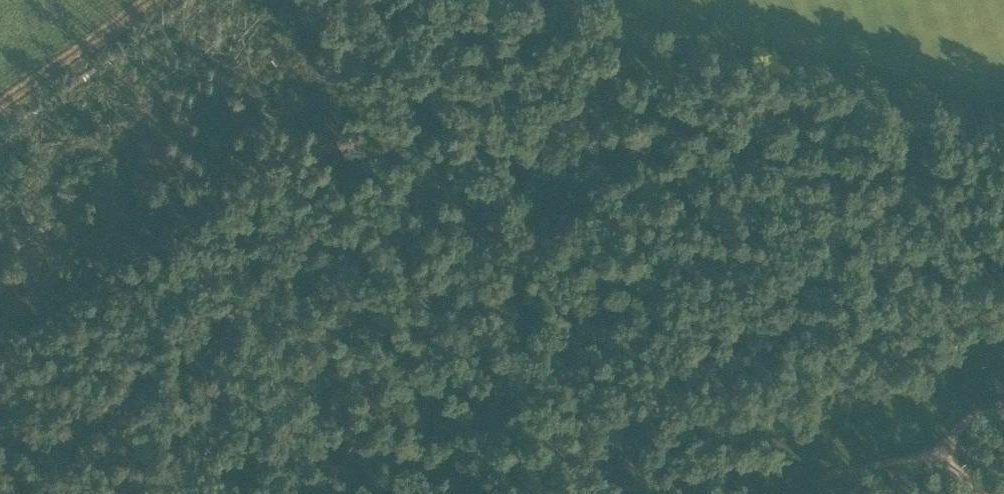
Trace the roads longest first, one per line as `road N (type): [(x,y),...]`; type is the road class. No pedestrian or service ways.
road 1 (track): [(0,96),(138,0)]

